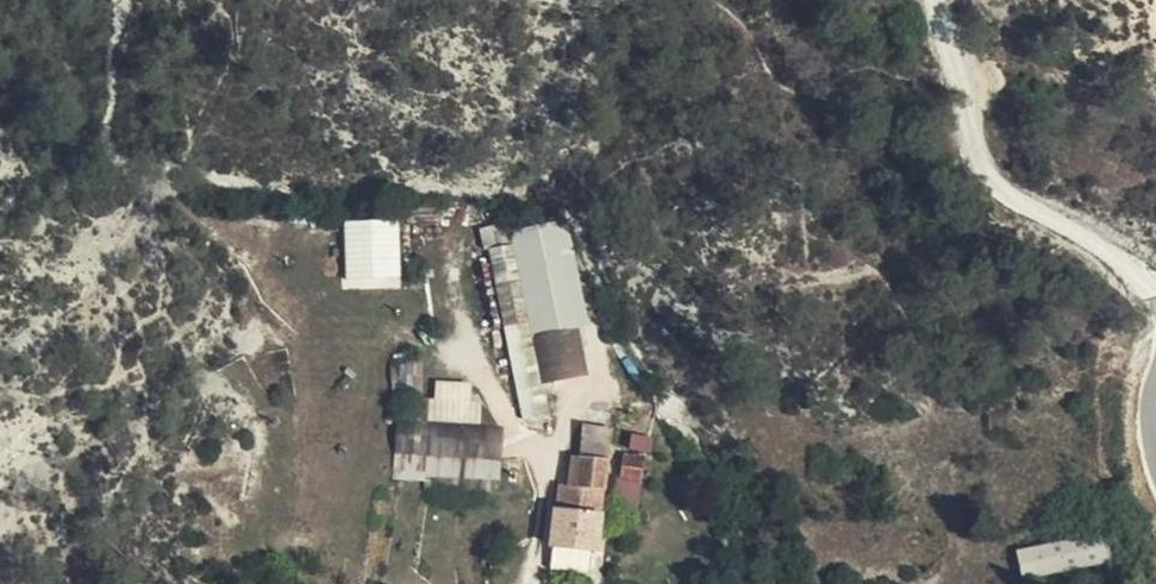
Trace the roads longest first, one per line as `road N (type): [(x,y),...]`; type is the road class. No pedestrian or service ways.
road 1 (unclassified): [(1155,283),(1085,235),(1002,198),(985,178),(966,84),(936,0)]
road 2 (track): [(536,583),(546,461),(496,400),(463,320)]

